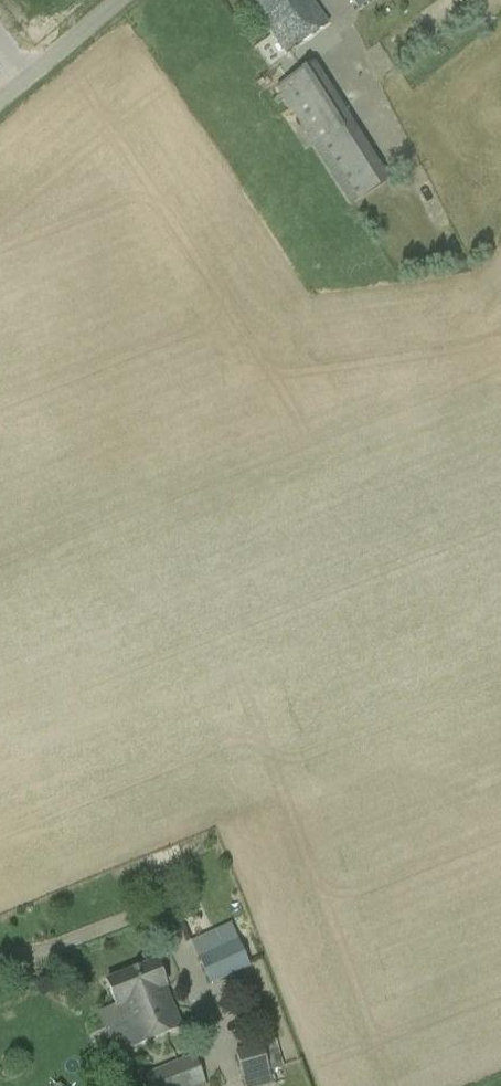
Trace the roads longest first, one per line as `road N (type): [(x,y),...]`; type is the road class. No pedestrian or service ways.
road 1 (unclassified): [(118,0),(0,98)]

